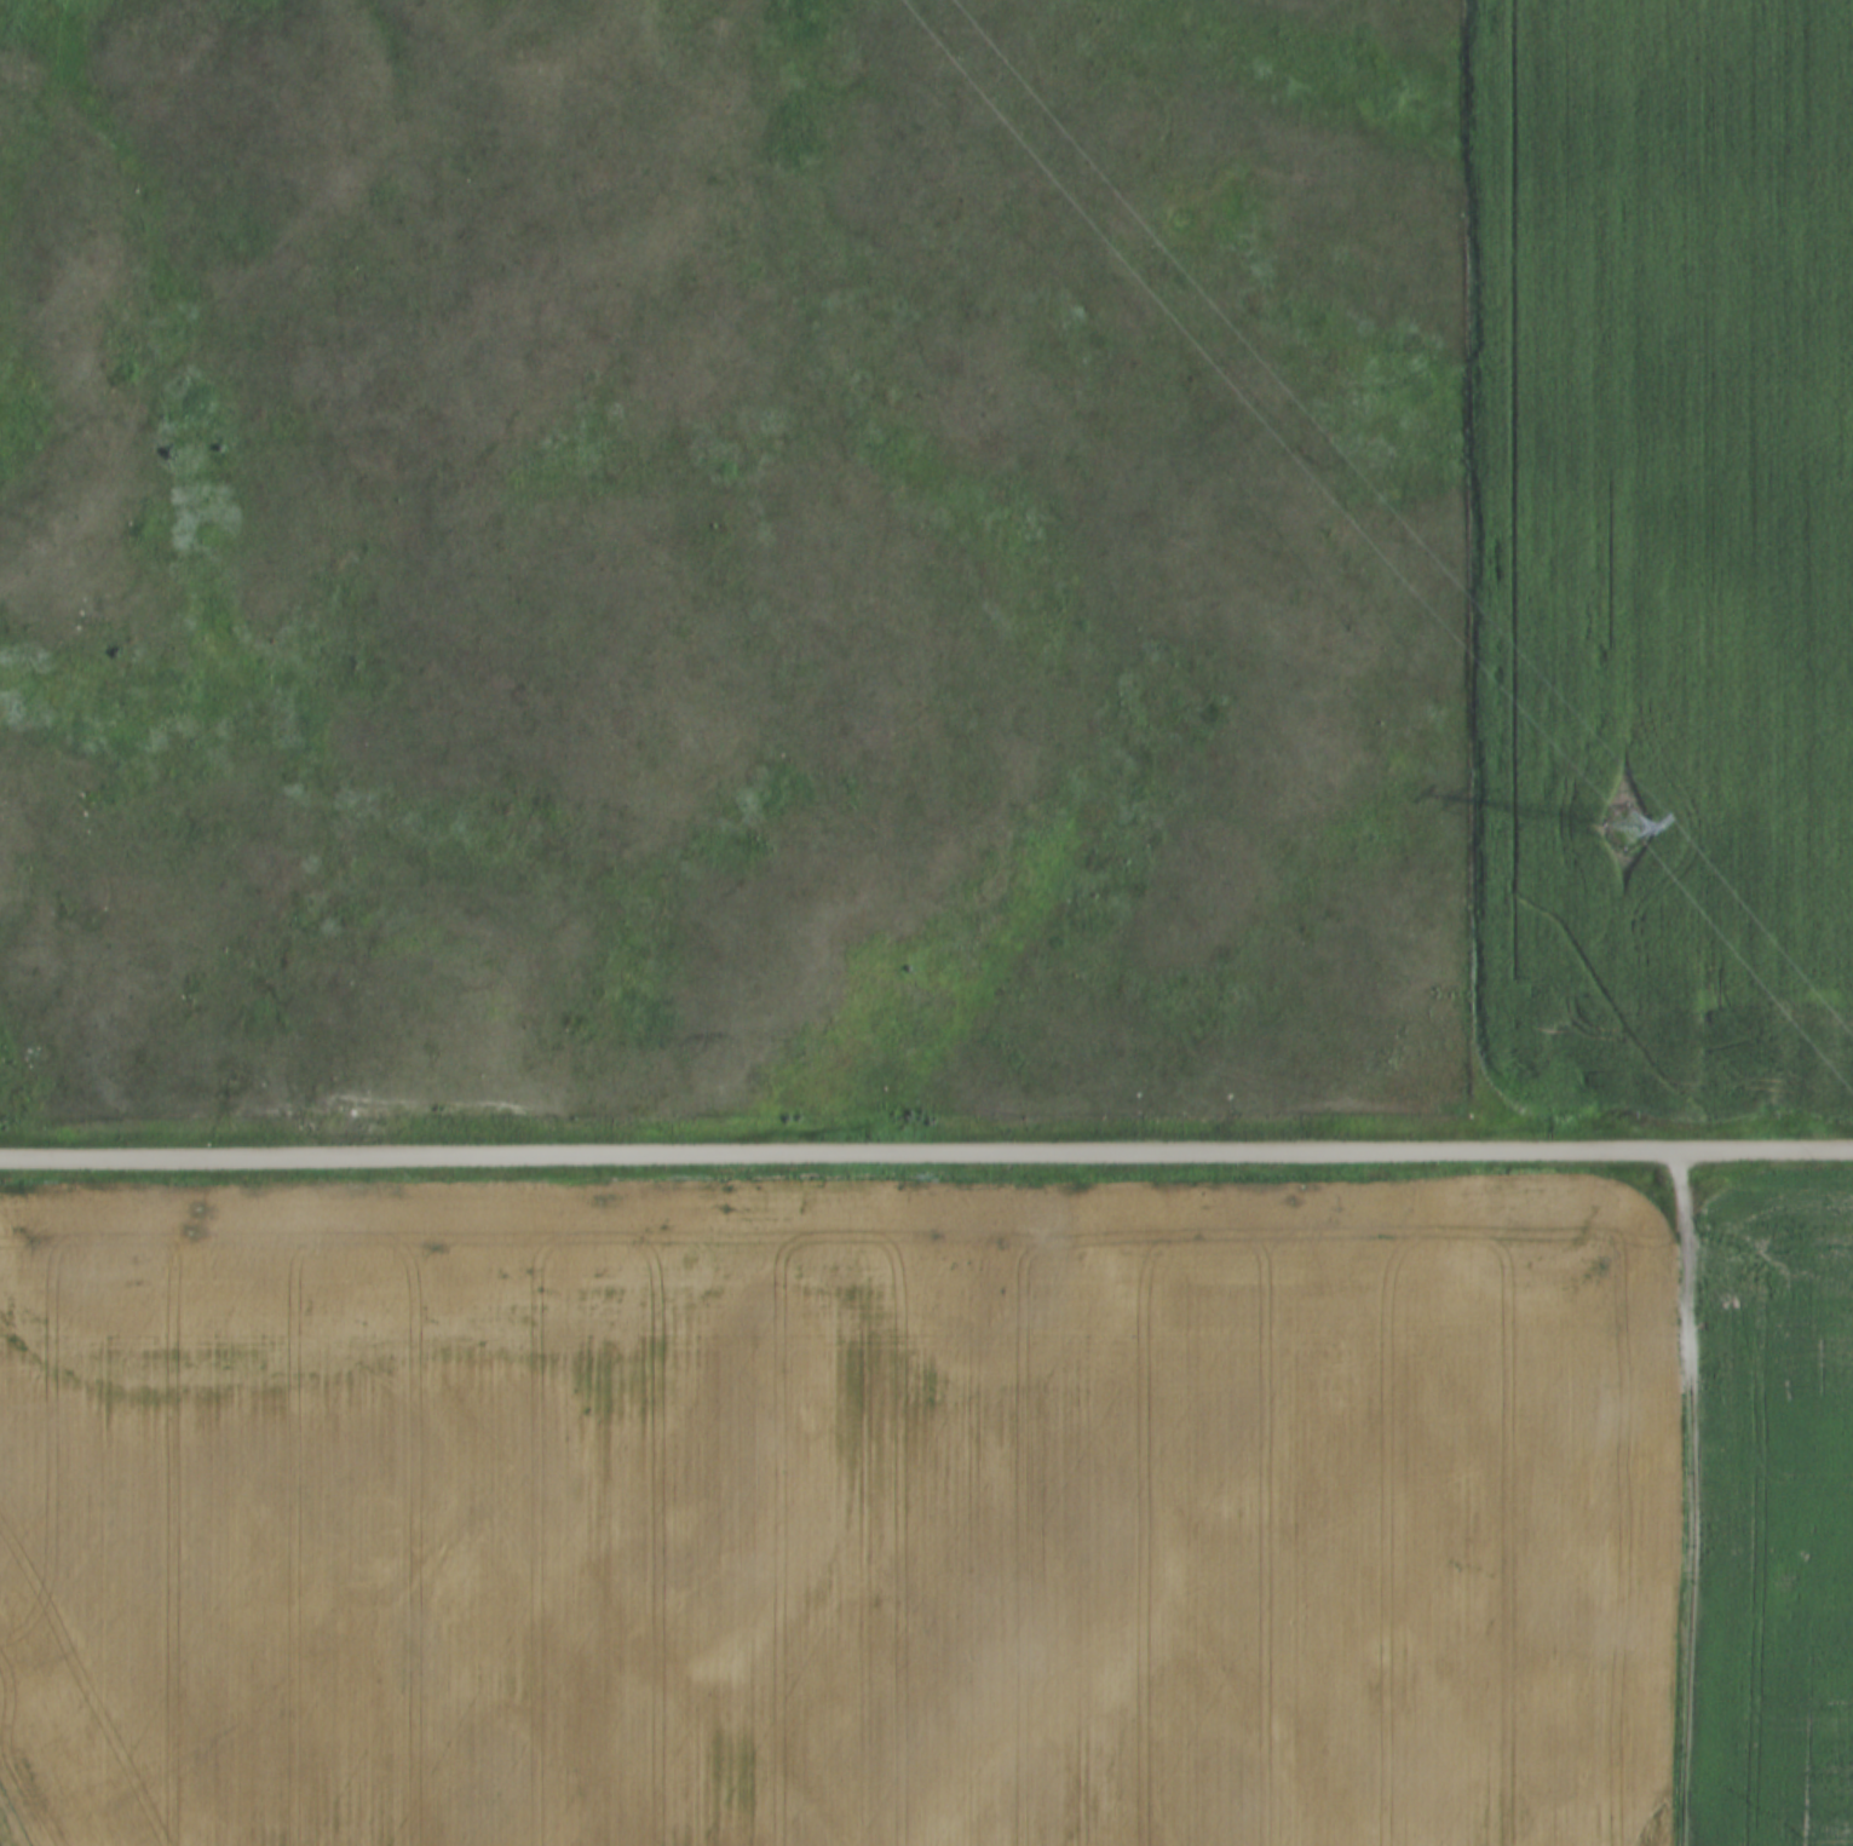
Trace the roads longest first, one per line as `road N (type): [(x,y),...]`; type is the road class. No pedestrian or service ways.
road 1 (tertiary): [(0,1157),(1852,1148)]
road 2 (track): [(1678,1149),(1670,1845)]

